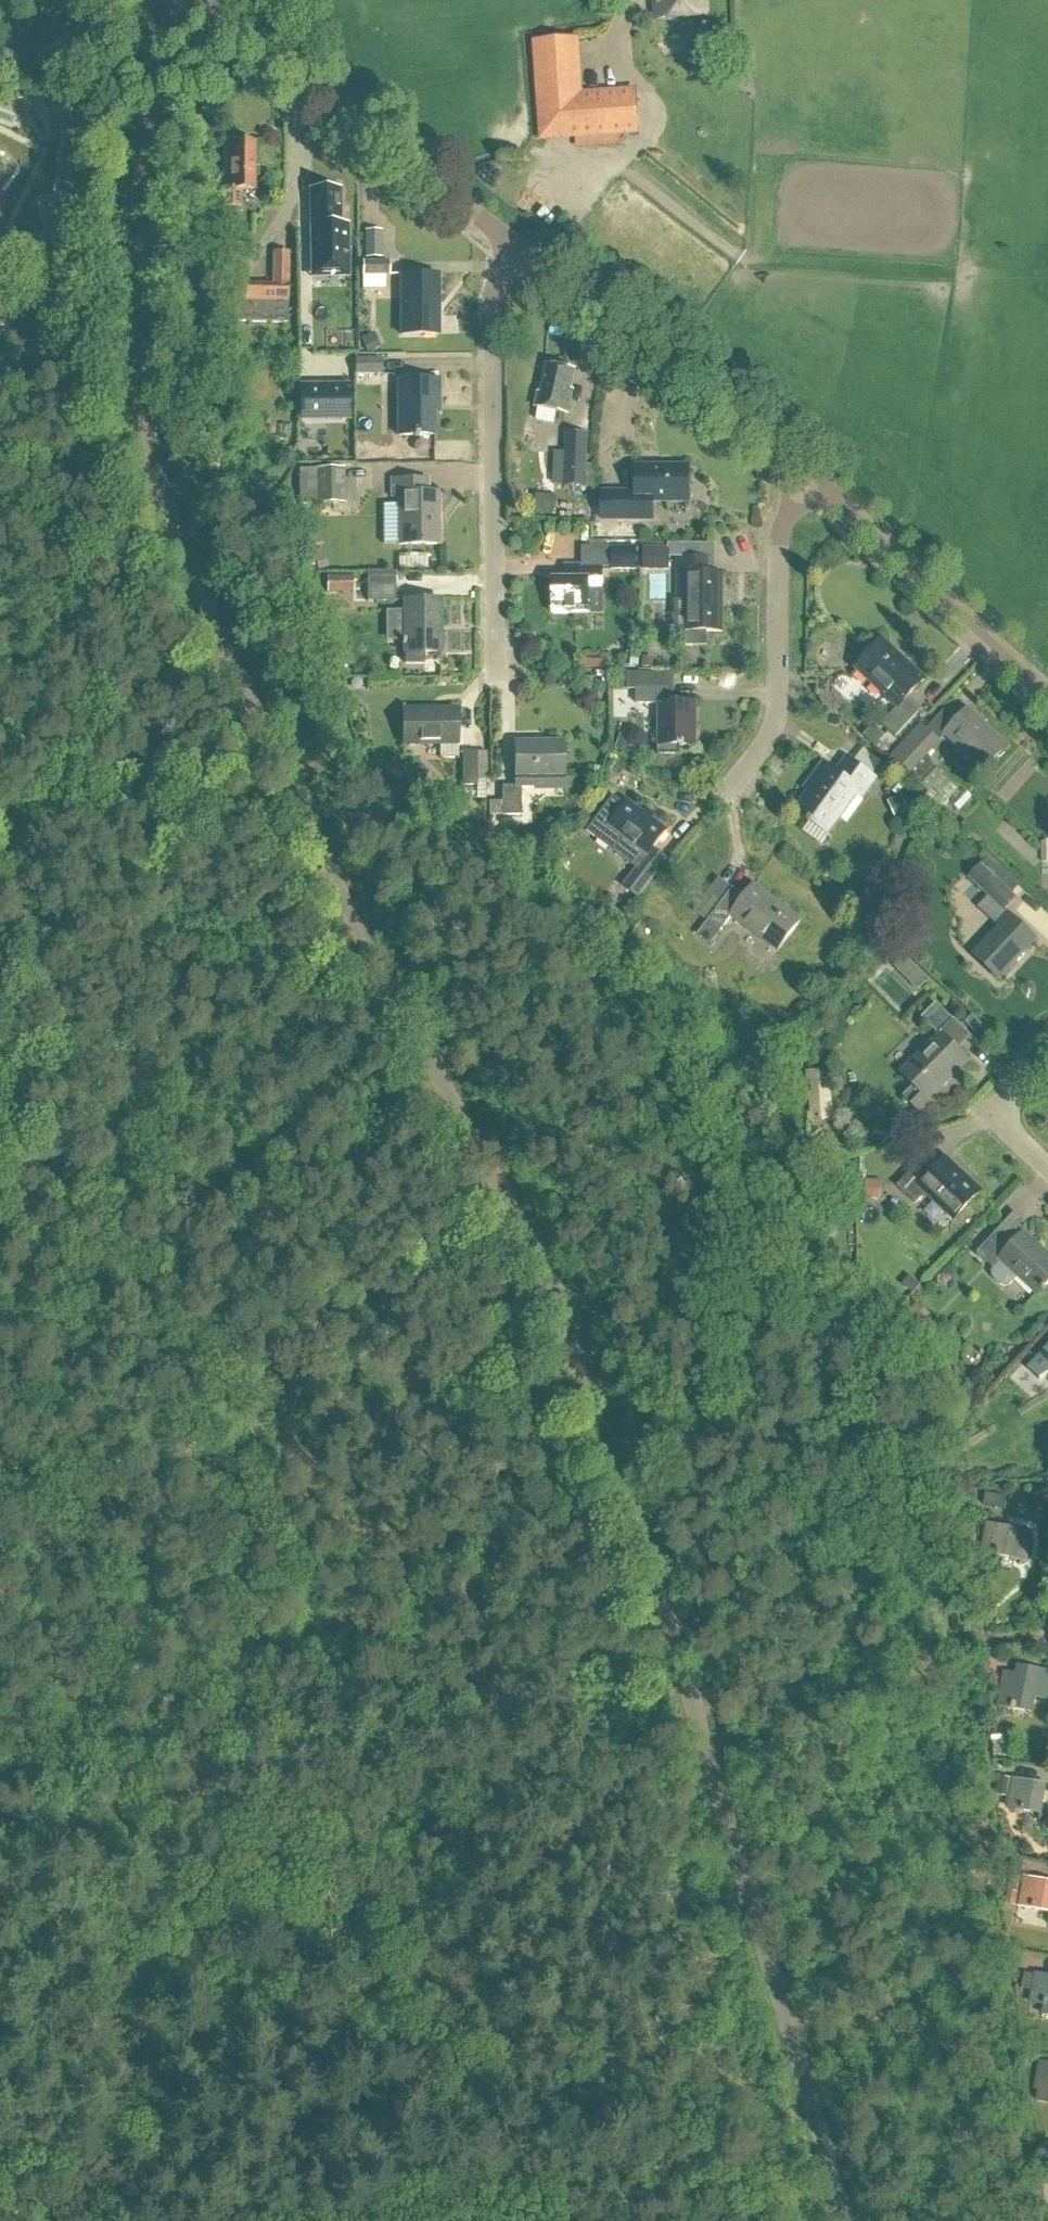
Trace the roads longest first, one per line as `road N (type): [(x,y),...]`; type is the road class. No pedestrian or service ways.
road 1 (unclassified): [(846,2220),(618,1455),(566,1312),(299,813),(195,580),(156,470),(142,392),(137,266),(164,0)]
road 2 (residential): [(501,662),(499,305),(533,261)]
road 3 (track): [(1047,1639),(996,1642),(691,1702)]
road 4 (unclassified): [(808,479),(651,346),(533,261)]
road 5 (residential): [(720,800),(756,756),(777,713),(778,550),(787,511),(808,479)]
road 6 (unclassified): [(1047,698),(808,479)]
road 7 (unclassified): [(533,261),(281,68)]

